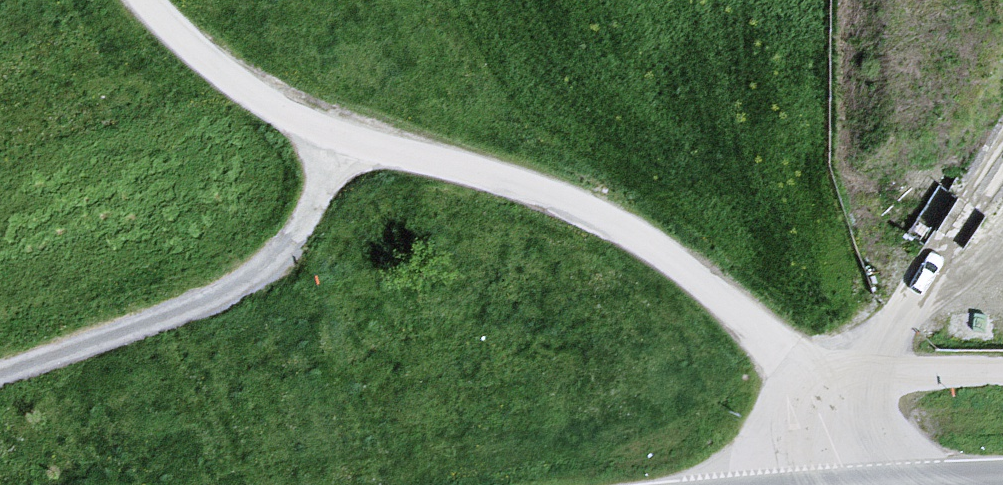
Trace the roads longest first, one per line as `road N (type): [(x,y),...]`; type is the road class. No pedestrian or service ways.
road 1 (unclassified): [(852,484),(803,384),(645,254),(508,190),(333,147),(182,62),(136,0)]
road 2 (track): [(333,147),(297,234),(238,270),(0,362)]
road 3 (track): [(803,384),(1002,382)]

